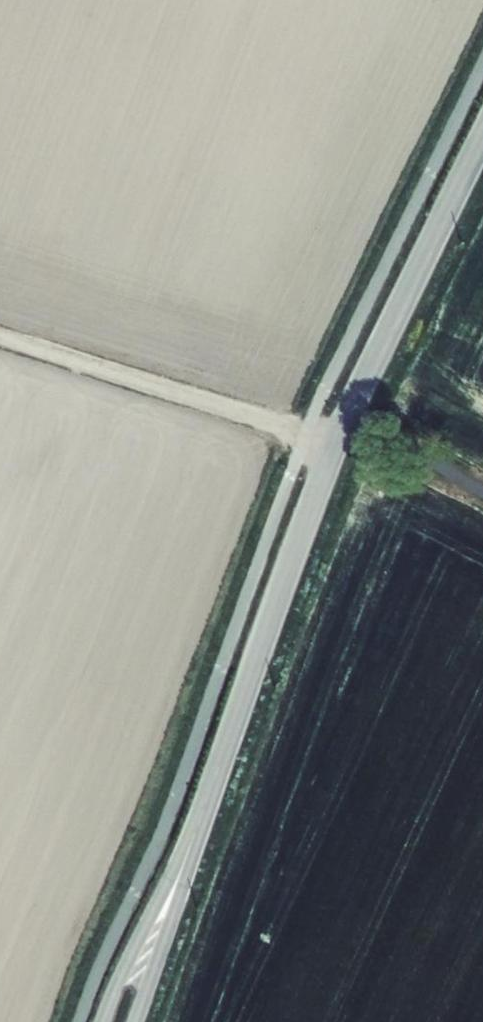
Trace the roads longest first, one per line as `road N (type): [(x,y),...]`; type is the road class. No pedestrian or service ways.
road 1 (tertiary): [(193,840),(335,445),(482,135)]
road 2 (track): [(0,336),(335,445)]
road 3 (tertiary): [(193,840),(103,1021)]
road 4 (tertiary): [(135,1021),(193,840)]

